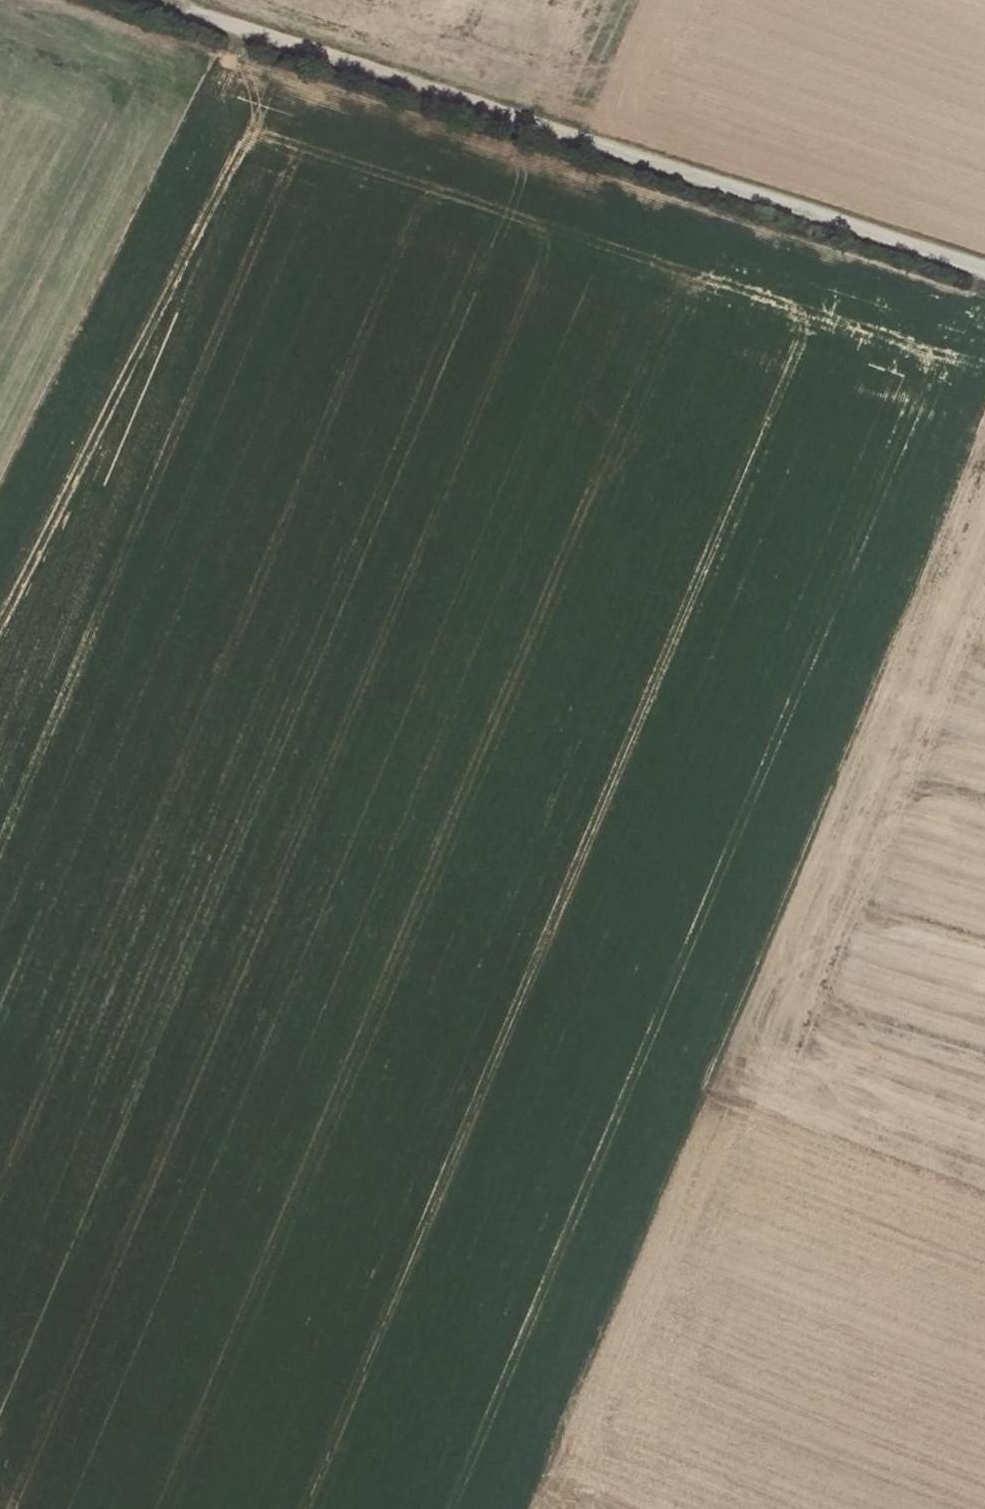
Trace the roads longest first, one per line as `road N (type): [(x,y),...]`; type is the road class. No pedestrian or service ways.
road 1 (track): [(149,0),(984,271)]

